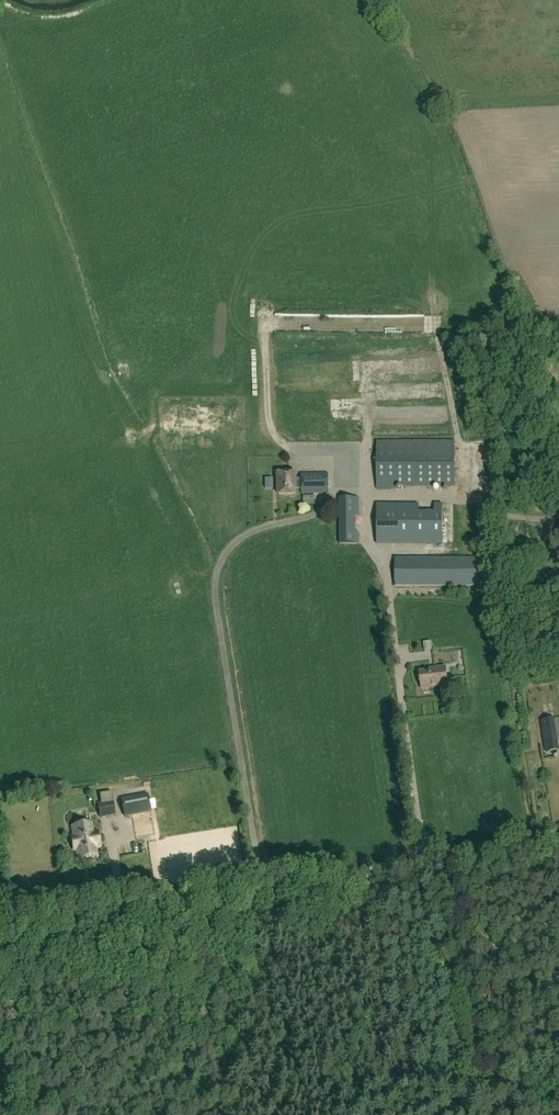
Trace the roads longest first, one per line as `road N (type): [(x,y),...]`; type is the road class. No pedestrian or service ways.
road 1 (unclassified): [(0,920),(43,923),(146,909),(558,842)]

